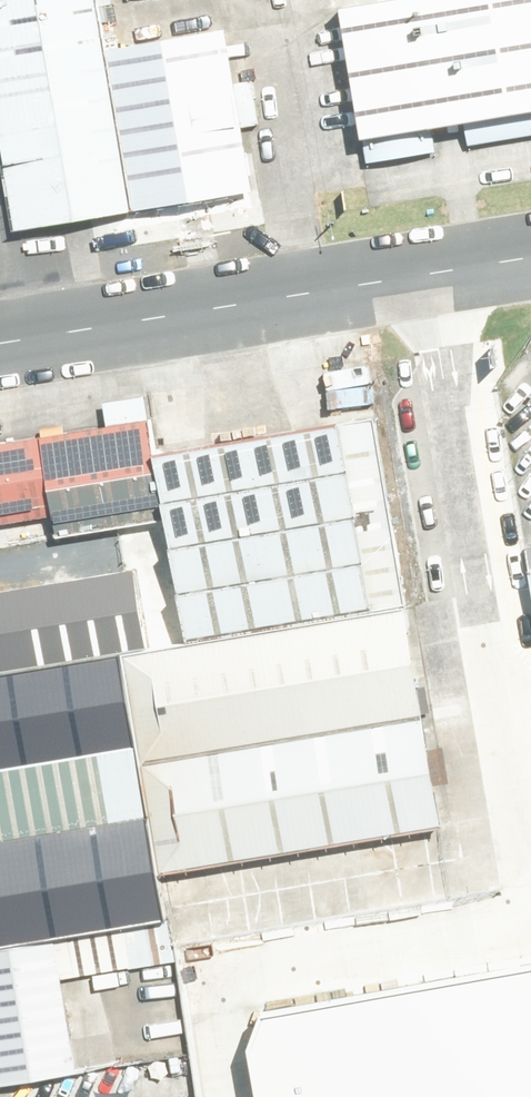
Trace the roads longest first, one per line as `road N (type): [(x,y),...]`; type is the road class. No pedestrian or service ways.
road 1 (residential): [(0,350),(530,257)]

